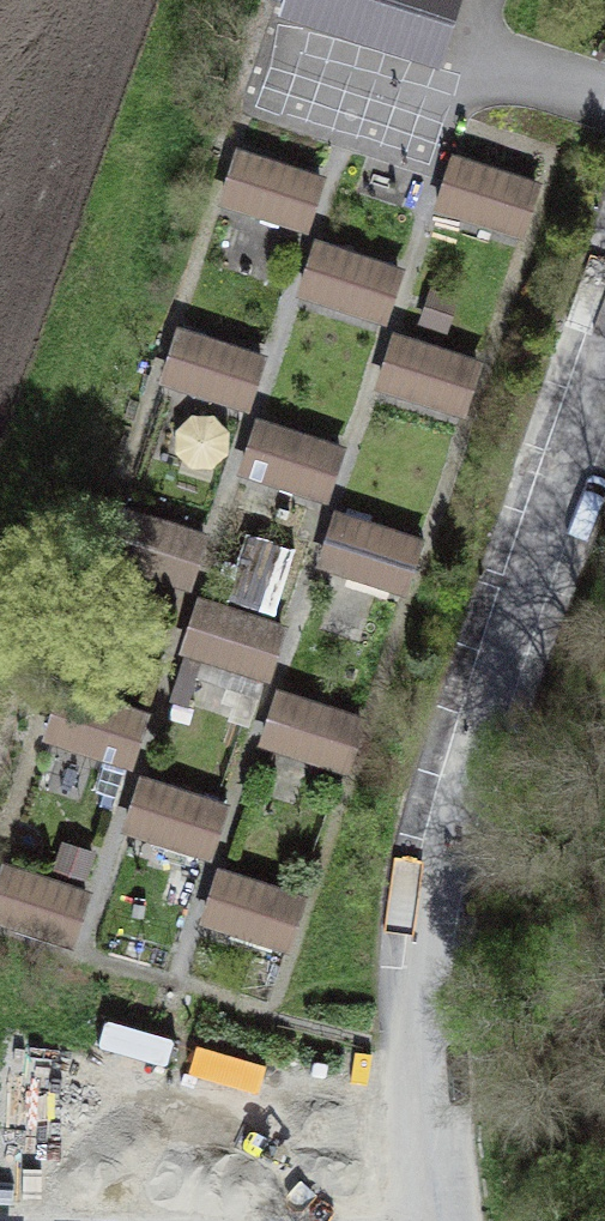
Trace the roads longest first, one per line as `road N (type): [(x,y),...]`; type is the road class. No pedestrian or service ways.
road 1 (residential): [(444,1220),(435,1124),(438,996),(467,832),(604,387)]

